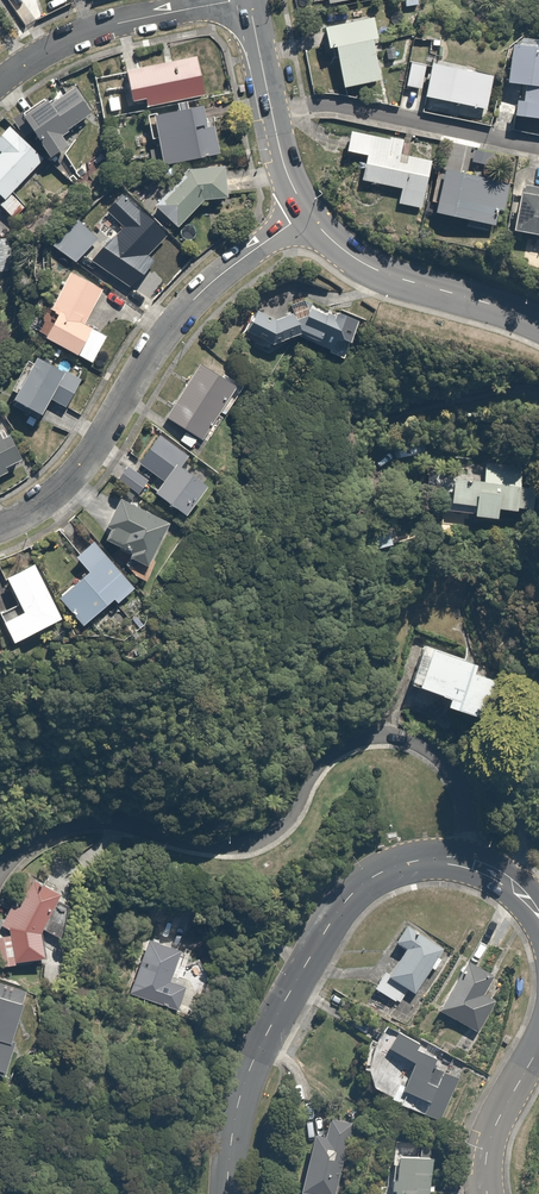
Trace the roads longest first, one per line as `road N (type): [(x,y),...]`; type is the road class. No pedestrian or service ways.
road 1 (residential): [(458,866),(462,801),(446,762),(388,732),(356,736),(320,763),(288,821),(260,849),(74,844),(31,872),(0,920)]
road 2 (residential): [(306,214),(205,291),(149,357),(82,472),(42,509),(0,531)]
road 3 (tertiary): [(223,1193),(250,1074),(341,917),(385,878),(458,866)]
road 4 (residential): [(266,94),(538,146)]
road 5 (residential): [(247,2),(88,35),(0,85)]
road 6 (tertiary): [(538,325),(373,273),(306,214)]
road 7 (tertiary): [(538,1040),(492,1140),(488,1193)]
road 8 (tertiary): [(306,214),(266,94)]

